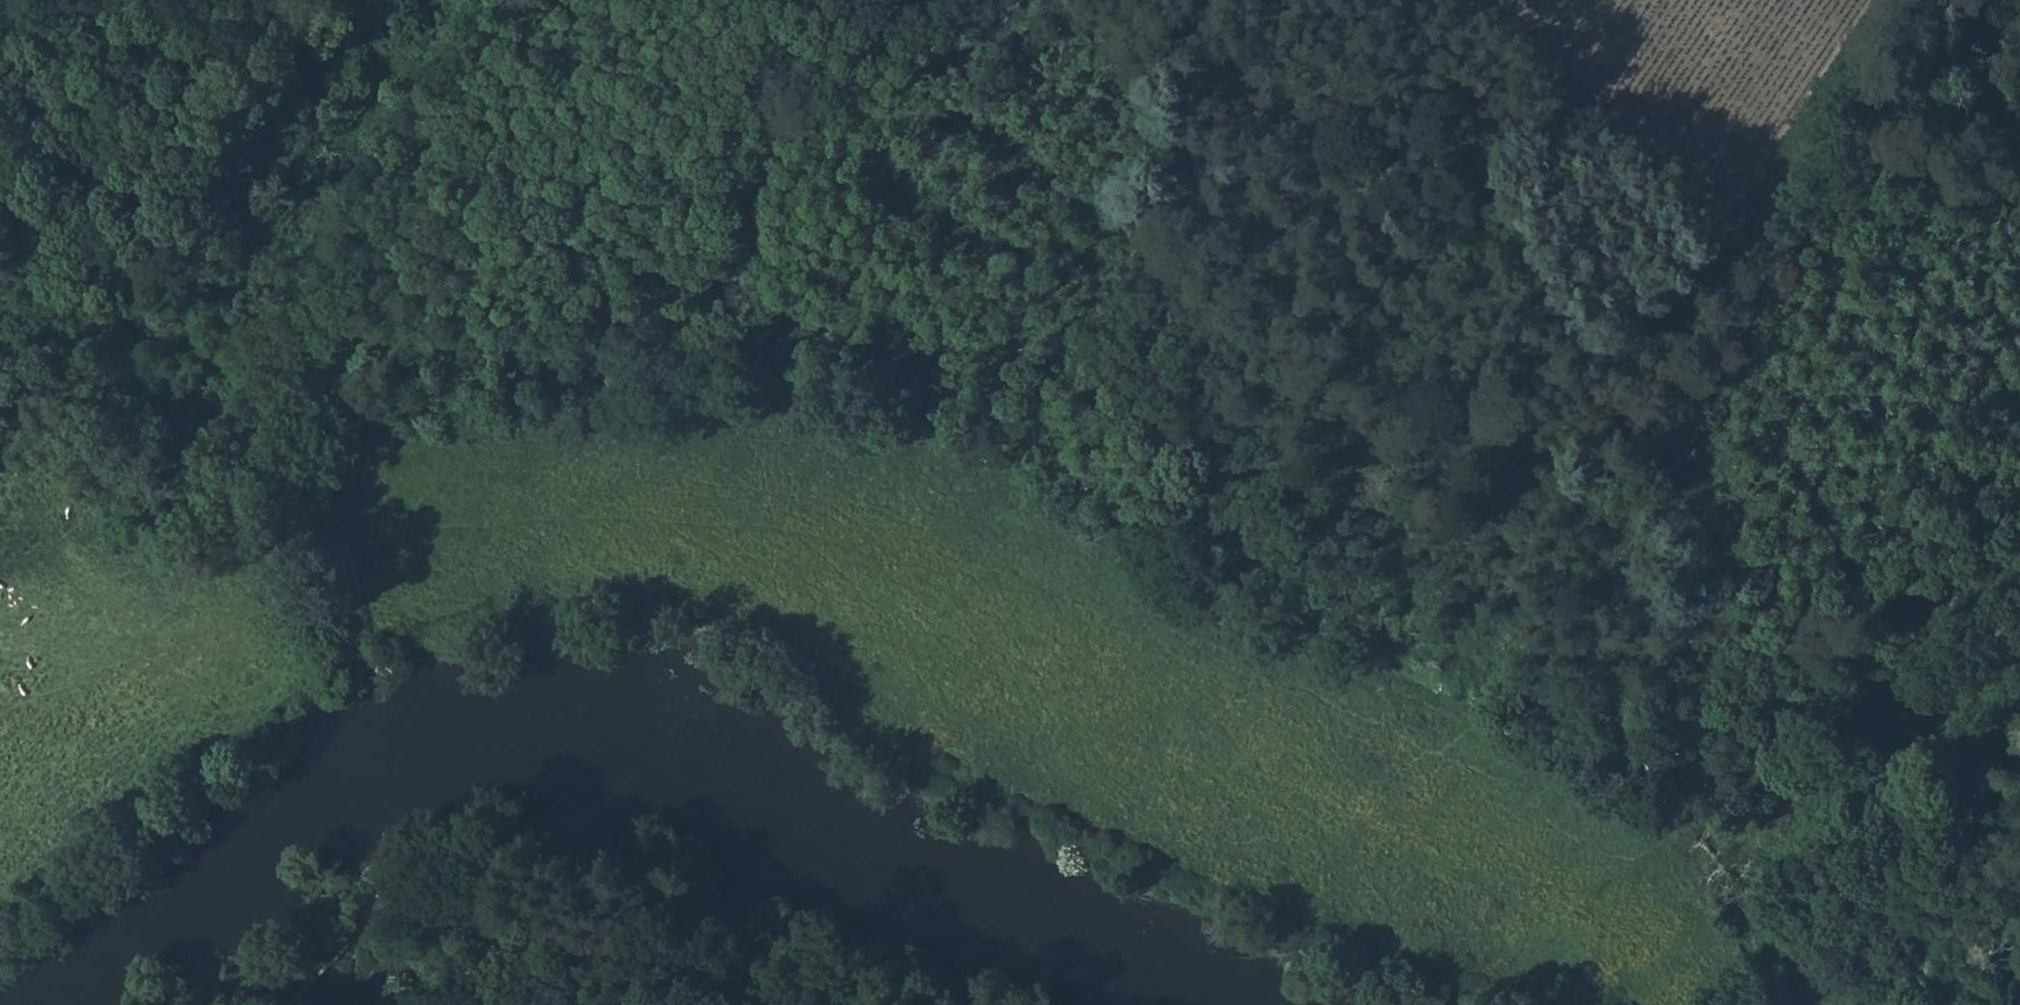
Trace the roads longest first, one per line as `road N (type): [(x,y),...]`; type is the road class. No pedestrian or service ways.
road 1 (track): [(2019,615),(1967,668),(1786,798),(1750,853),(1744,878),(1745,905),(1758,934)]
road 2 (track): [(1943,1004),(1858,992),(1758,934)]

